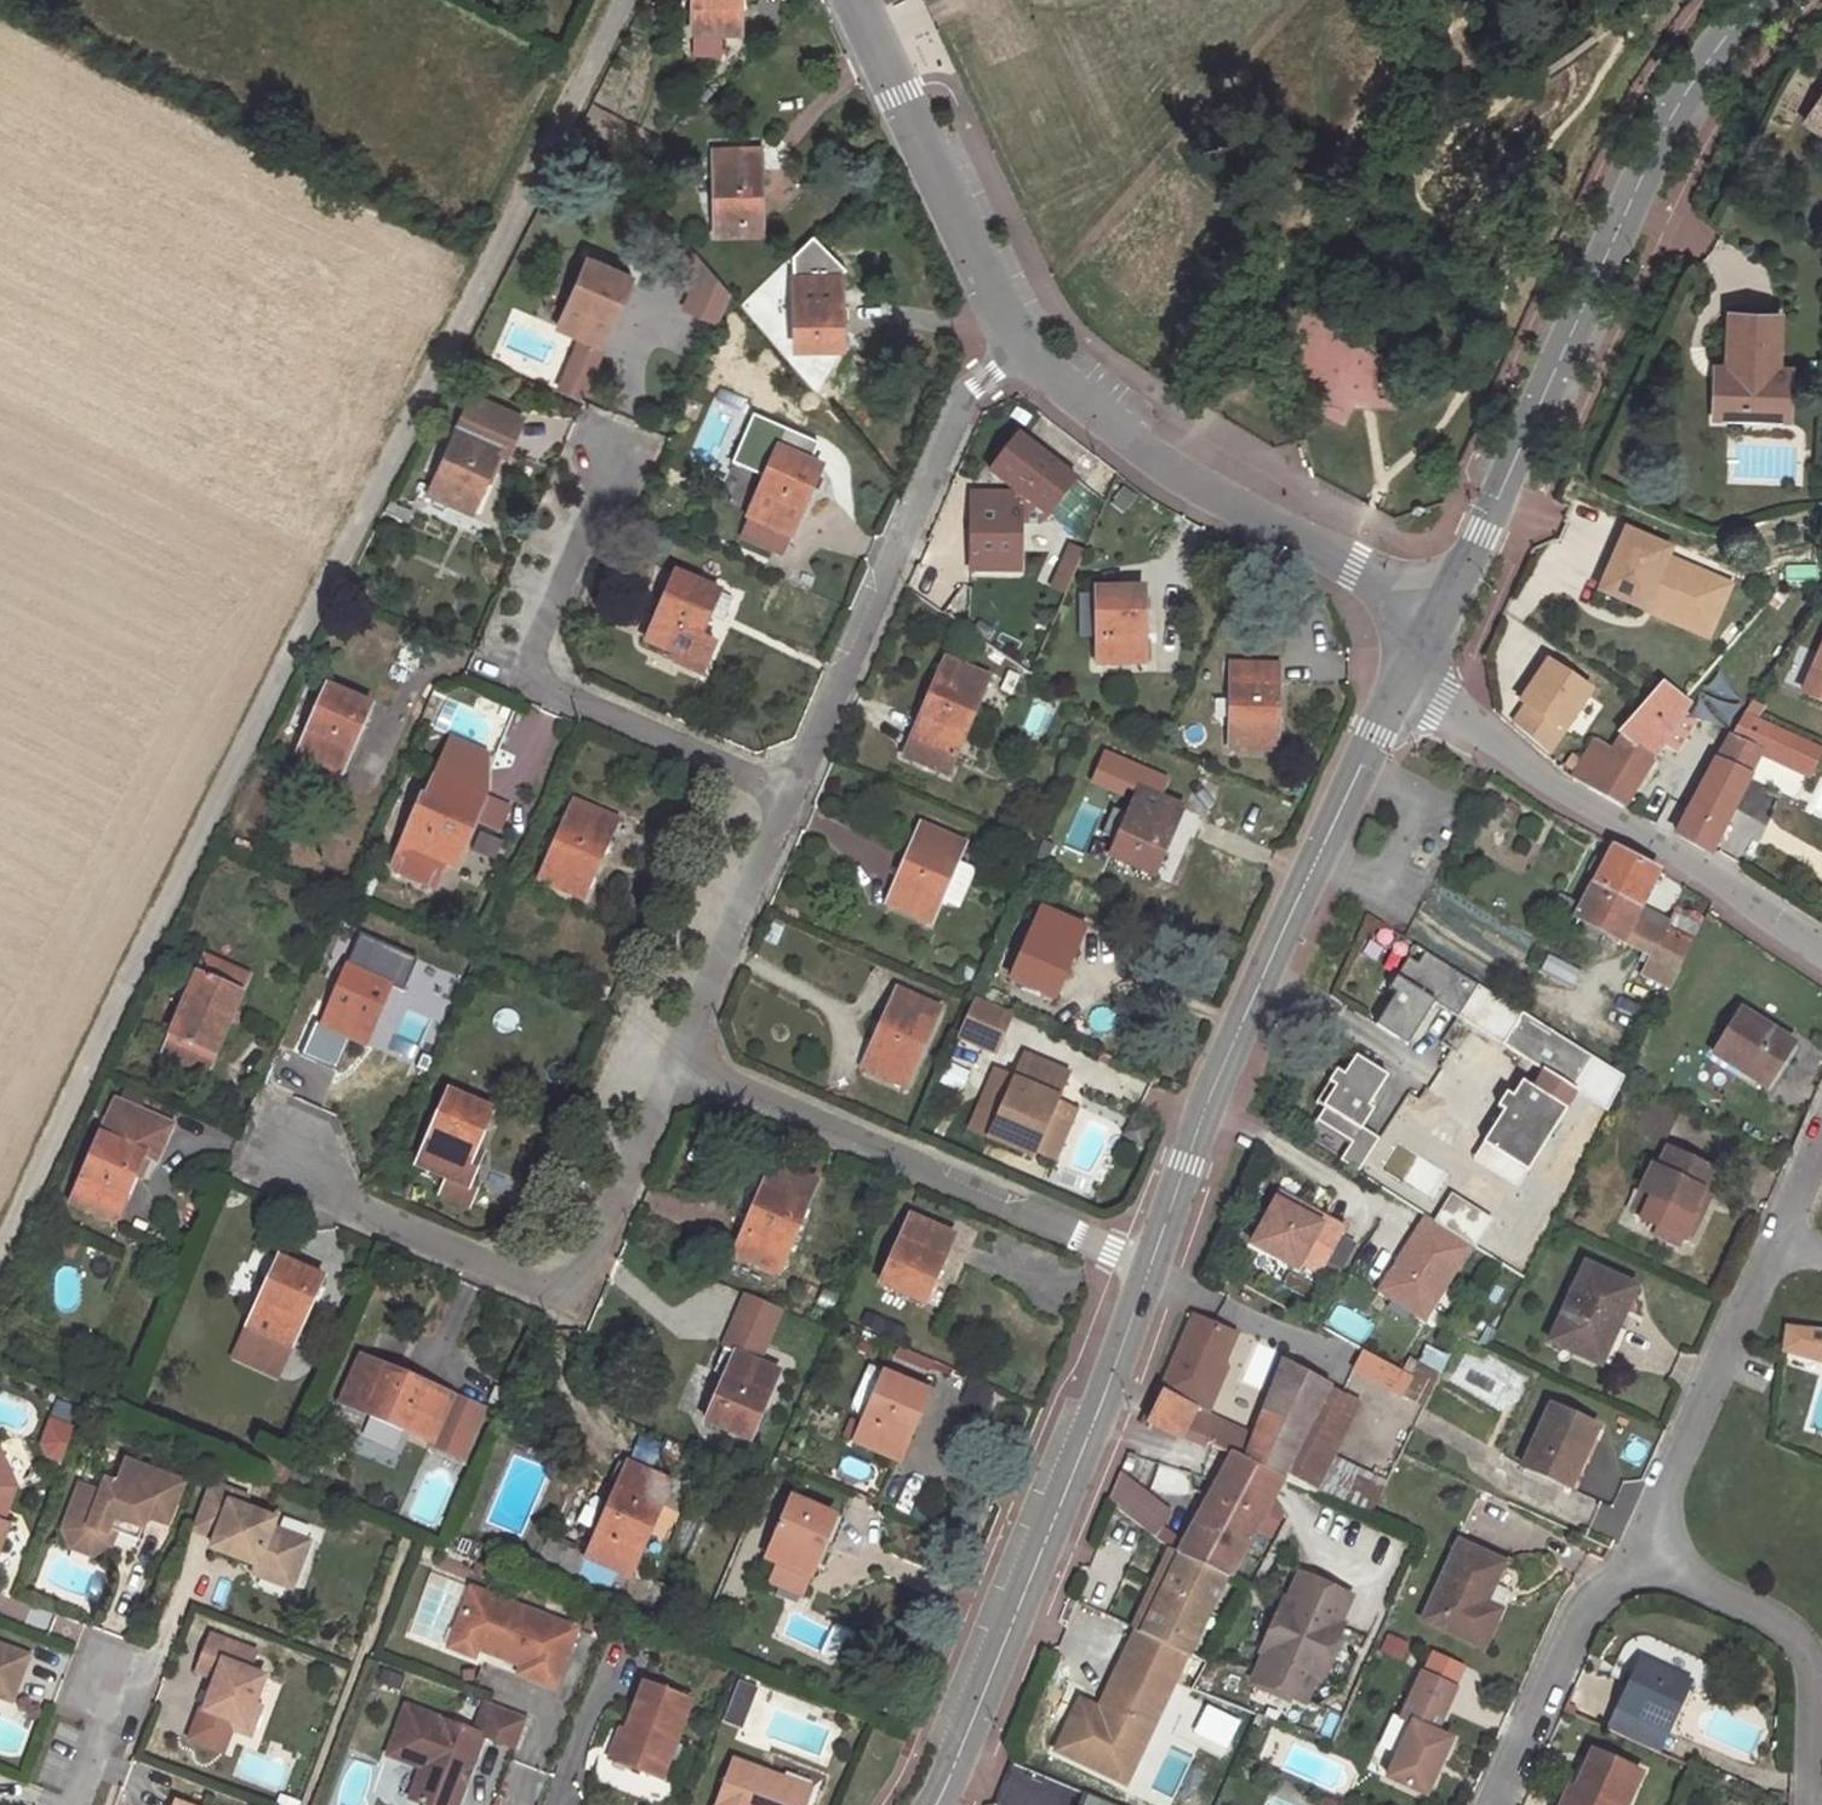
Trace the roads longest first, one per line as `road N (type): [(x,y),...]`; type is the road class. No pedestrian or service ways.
road 1 (residential): [(0,1233),(611,0)]
road 2 (tertiary): [(1437,614),(1616,233),(1711,54),(1760,0)]
road 3 (tertiary): [(1149,1266),(1260,969),(1401,682)]
road 4 (residential): [(264,1137),(357,1207),(532,1284),(571,1281),(592,1256),(680,1060)]
road 5 (tertiary): [(934,1804),(1149,1266)]
road 6 (residential): [(626,429),(535,646),(534,672),(554,694),(789,796)]
road 7 (residential): [(1149,1266),(680,1060)]
road 8 (residential): [(789,796),(959,403),(1020,352)]
road 9 (unclassified): [(1401,682),(1821,946)]
road 10 (tertiary): [(1020,352),(1172,469),(1437,614)]
road 11 (residential): [(1635,1559),(1821,1141)]
road 12 (tertiary): [(849,0),(1020,352)]
road 13 (residential): [(1801,1804),(1799,1660),(1777,1625),(1635,1559)]
road 14 (residential): [(1635,1559),(1597,1587),(1559,1642),(1486,1804)]
road 15 (residential): [(680,1060),(789,796)]

